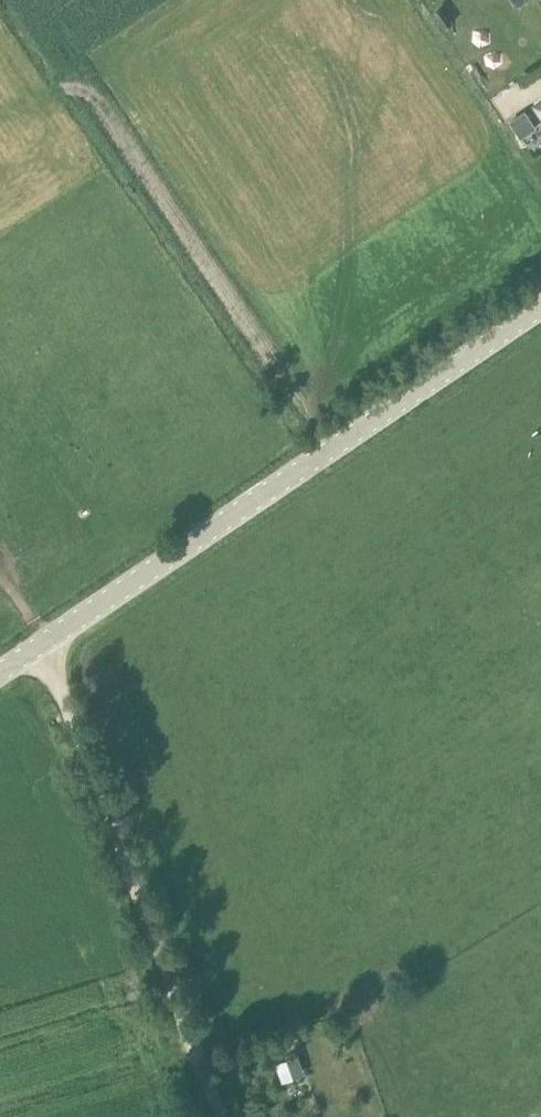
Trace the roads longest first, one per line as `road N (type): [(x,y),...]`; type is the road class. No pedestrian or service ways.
road 1 (tertiary): [(35,644),(540,304)]
road 2 (unclassified): [(209,1116),(35,644)]

